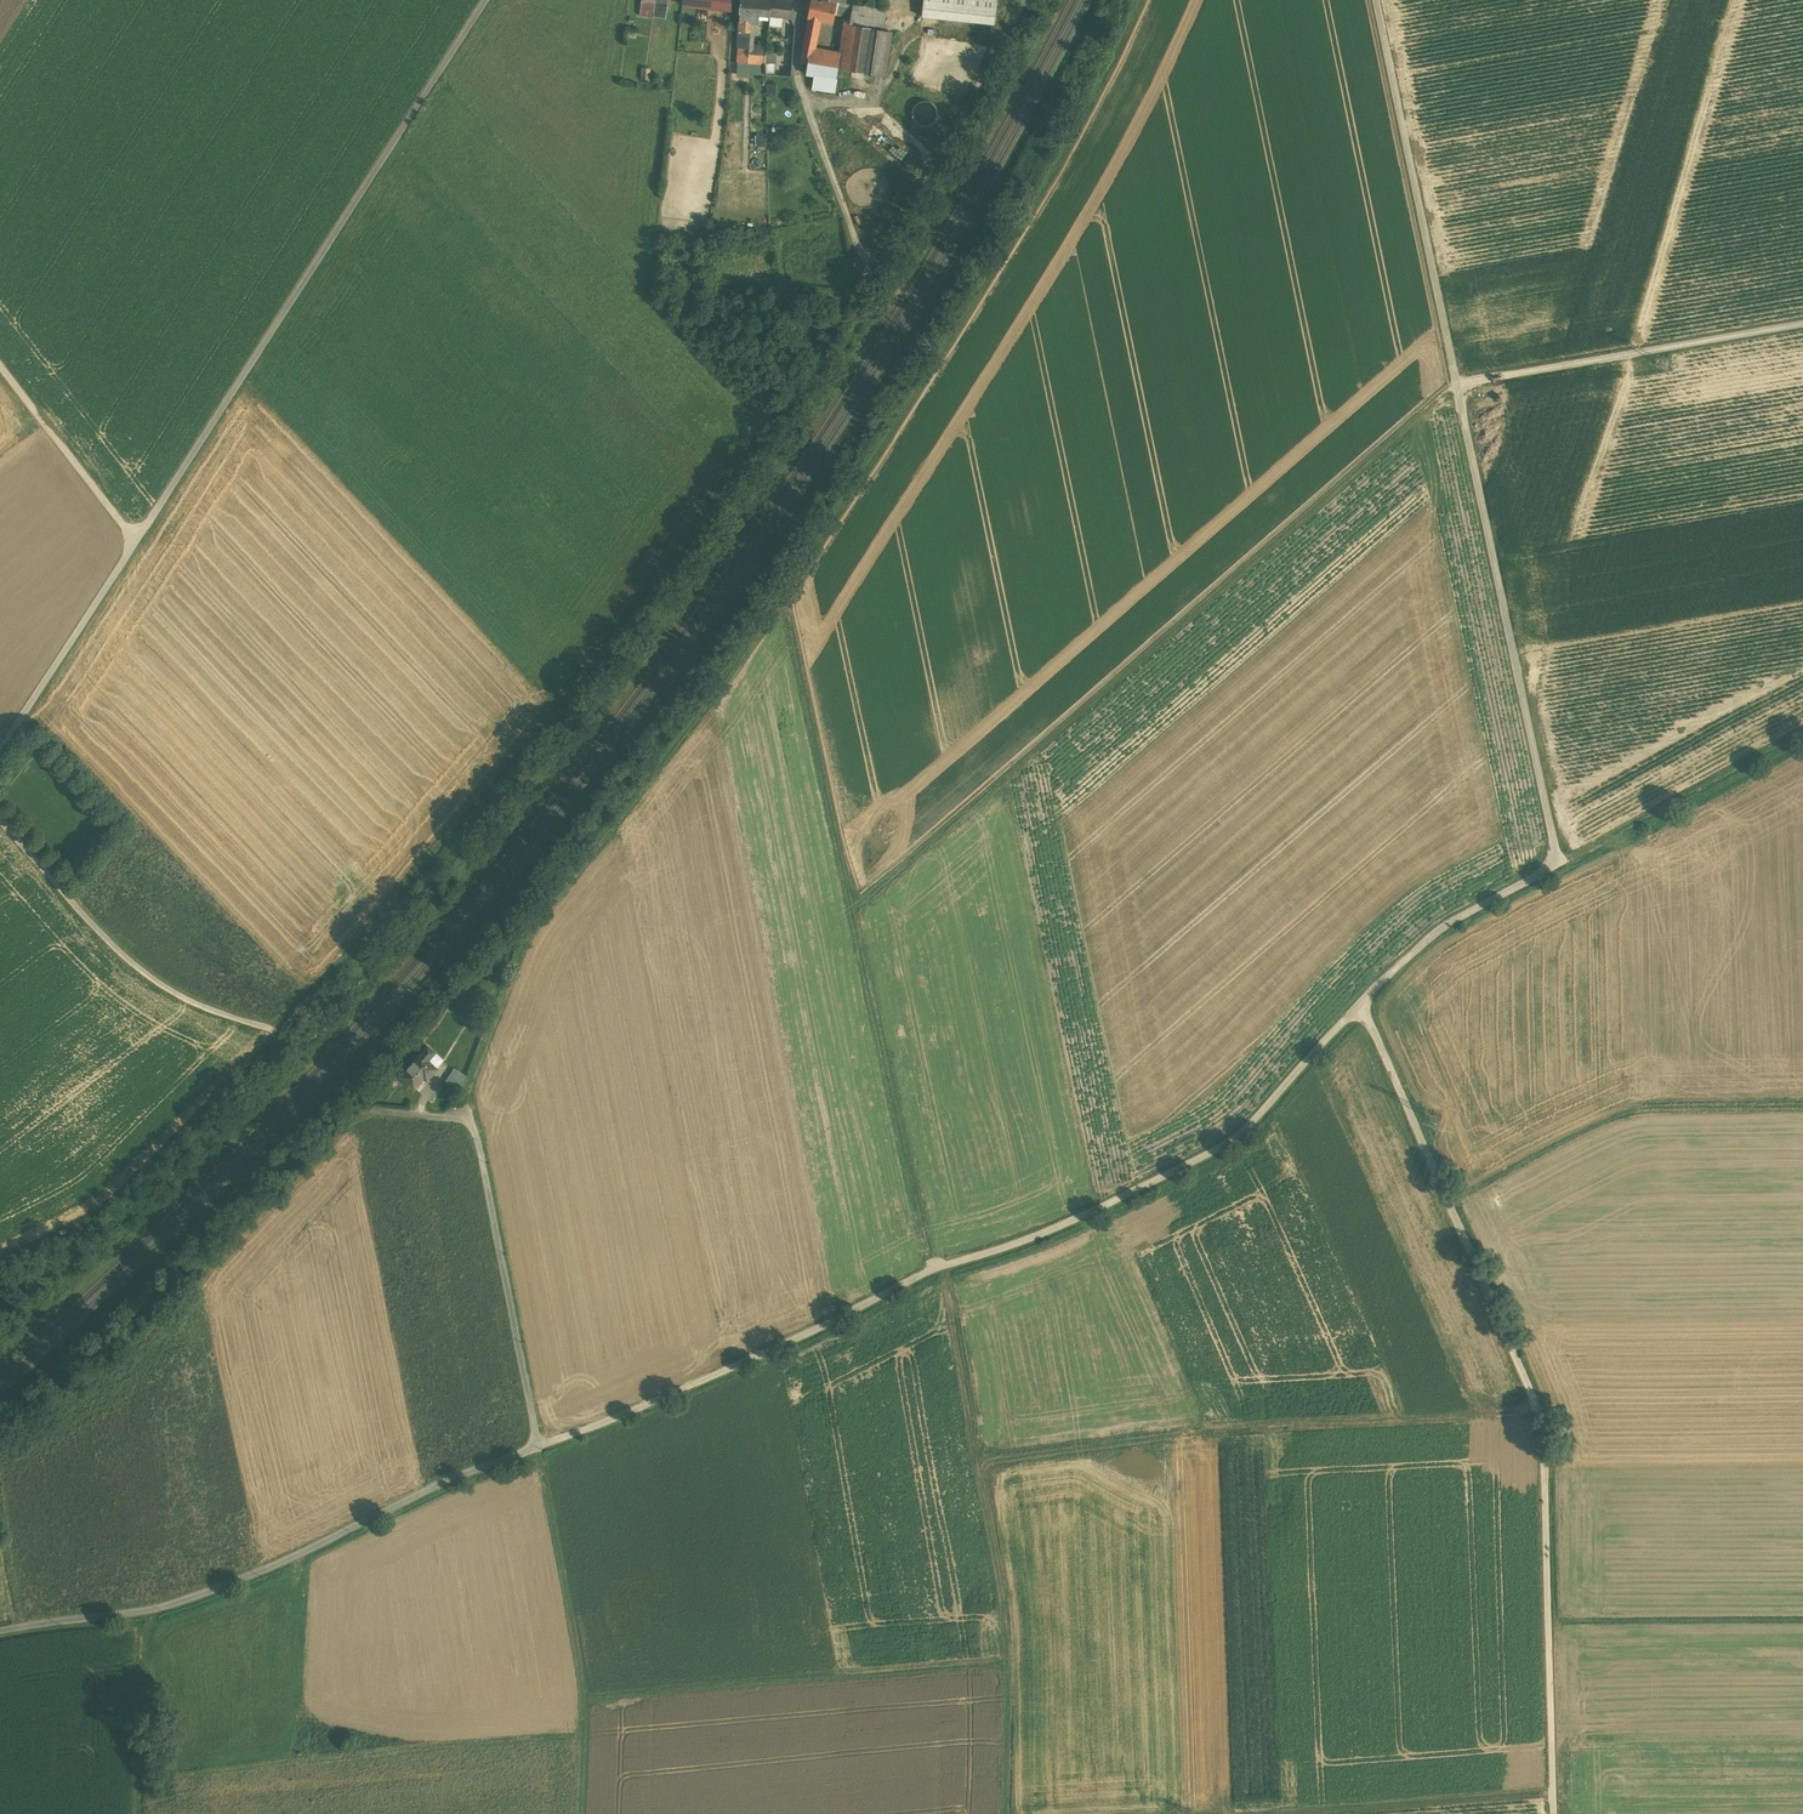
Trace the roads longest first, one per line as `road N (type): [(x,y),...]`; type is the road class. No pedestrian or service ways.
road 1 (track): [(457,1118),(531,931),(808,559),(1053,169),(1141,0)]
road 2 (track): [(544,1445),(761,1357),(931,1271),(1061,1227),(1242,1137),(1366,1004)]
road 3 (track): [(1366,1004),(1543,1420),(1553,1813)]
road 4 (track): [(854,904),(1458,383)]
road 5 (track): [(1458,383),(1558,865),(1440,929),(1366,1004)]
road 6 (track): [(1014,1813),(1019,1659),(594,1696),(589,1813)]
road 7 (track): [(931,1271),(786,590)]
road 8 (track): [(484,0),(136,542)]
road 9 (track): [(544,1445),(154,1611),(0,1631)]
road 10 (track): [(986,1459),(1225,1430),(1536,1407)]
road 11 (track): [(375,1110),(457,1118),(475,1133),(544,1445)]
road 12 (track): [(945,1267),(1019,1659)]
road 13 (track): [(1458,383),(1376,0)]
road 14 (track): [(1449,1201),(1627,1112),(1802,1109)]
road 15 (track): [(0,822),(156,980),(277,1035)]
road 16 (track): [(1802,323),(1458,383)]
road 17 (track): [(866,274),(1024,0)]
road 18 (track): [(1271,1813),(1552,1794)]
road 19 (track): [(1558,865),(1802,745)]
road 20 (track): [(594,1696),(544,1445)]
road 21 (track): [(136,542),(0,750)]
road 22 (track): [(136,542),(0,365)]
road 23 (track): [(154,1611),(148,1813)]
road 24 (track): [(804,105),(866,274)]

